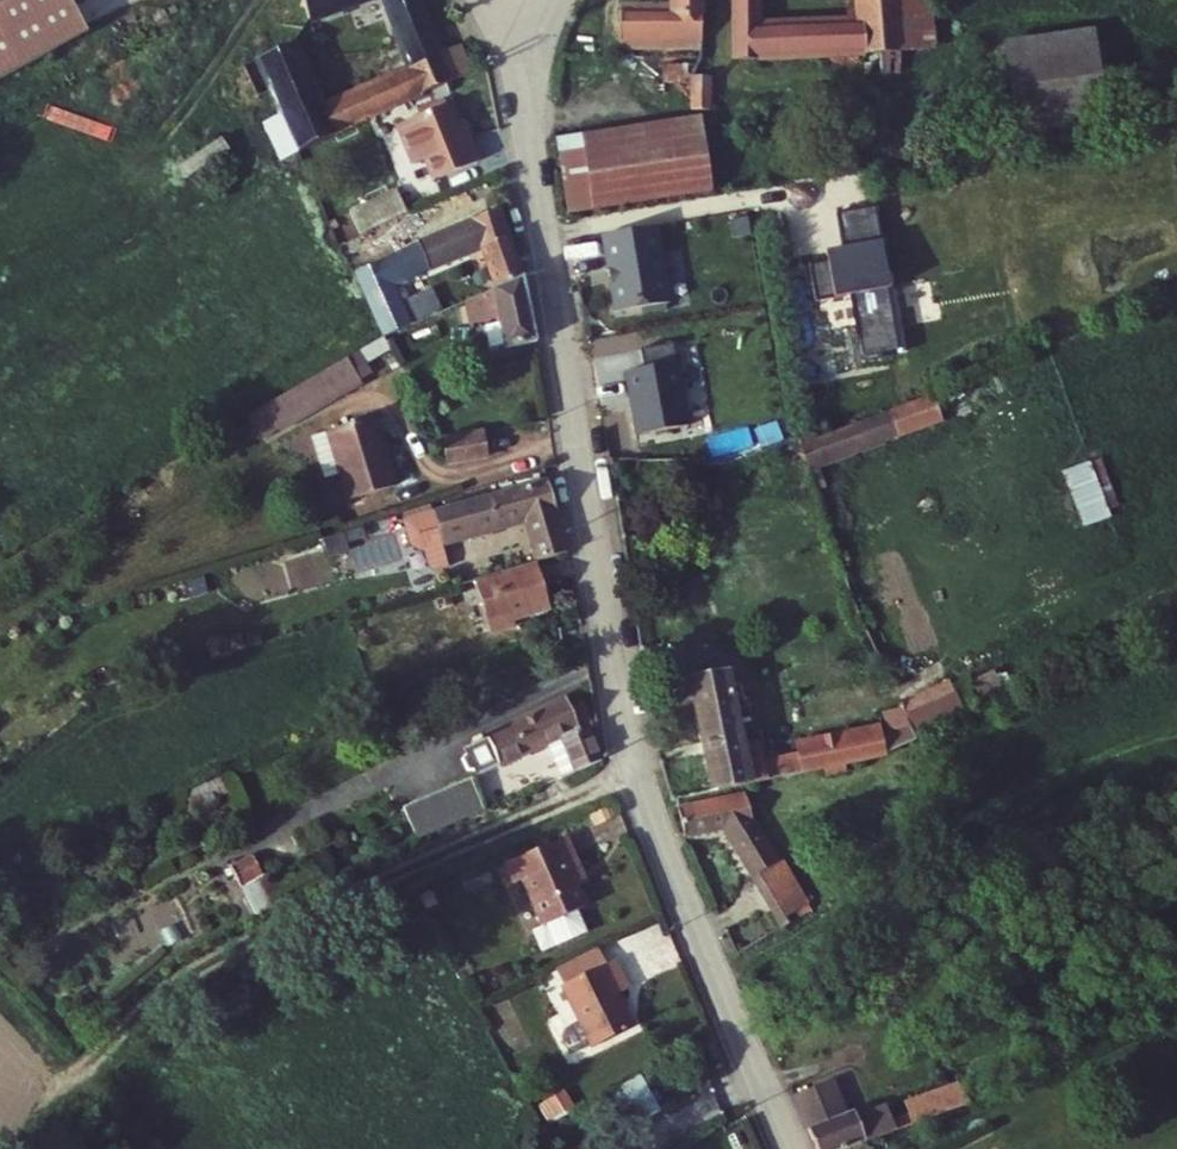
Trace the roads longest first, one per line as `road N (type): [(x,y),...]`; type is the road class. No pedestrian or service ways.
road 1 (residential): [(790,1148),(650,814),(623,720),(528,151),(525,94),(540,23)]
road 2 (track): [(638,781),(394,877),(183,979),(63,1086)]

